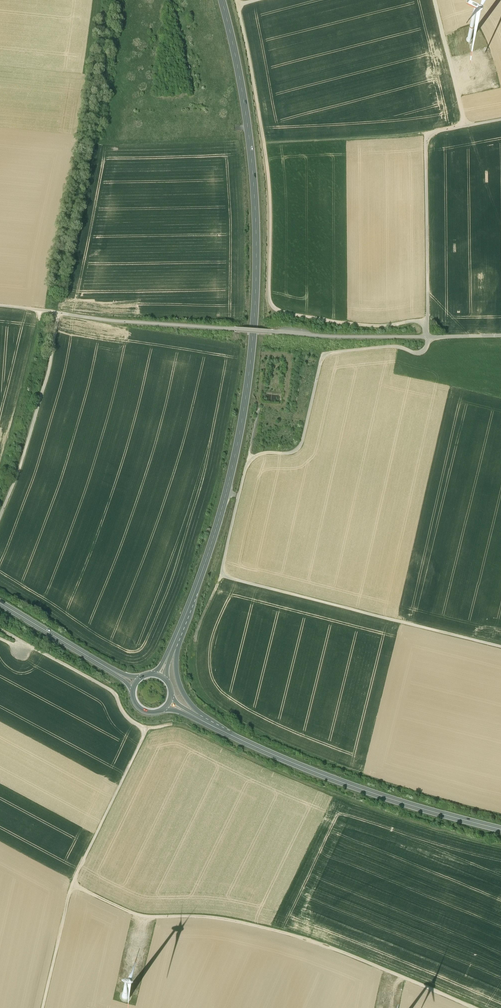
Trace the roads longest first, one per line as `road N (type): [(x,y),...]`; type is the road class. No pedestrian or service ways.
road 1 (primary): [(185,621),(241,431),(255,326),(251,144),(222,0)]
road 2 (unclassified): [(500,336),(315,337),(0,304)]
road 3 (track): [(235,0),(268,168),(275,309),(378,325),(427,319)]
road 4 (track): [(428,337),(420,353),(392,346),(323,356),(300,449),(248,456),(221,576),(195,631)]
road 5 (track): [(477,1007),(324,944),(220,917),(146,916),(73,884)]
road 6 (track): [(500,816),(356,774),(236,722),(194,681),(195,631)]
road 7 (track): [(145,728),(175,724),(379,812),(500,846)]
road 8 (track): [(221,576),(500,647)]
road 9 (primary): [(231,735),(375,794),(500,829)]
road 10 (track): [(428,337),(426,133),(443,130)]
road 11 (track): [(58,312),(46,378),(0,514)]
road 12 (track): [(0,628),(106,686),(145,728)]
road 13 (track): [(145,728),(73,884)]
road 14 (track): [(41,309),(0,474)]
road 15 (track): [(426,133),(264,142)]
road 16 (primary): [(0,603),(120,675)]
road 17 (primary): [(231,735),(180,687),(185,621)]
road 18 (track): [(443,130),(457,97),(434,0)]
road 19 (track): [(73,884),(44,1007)]

